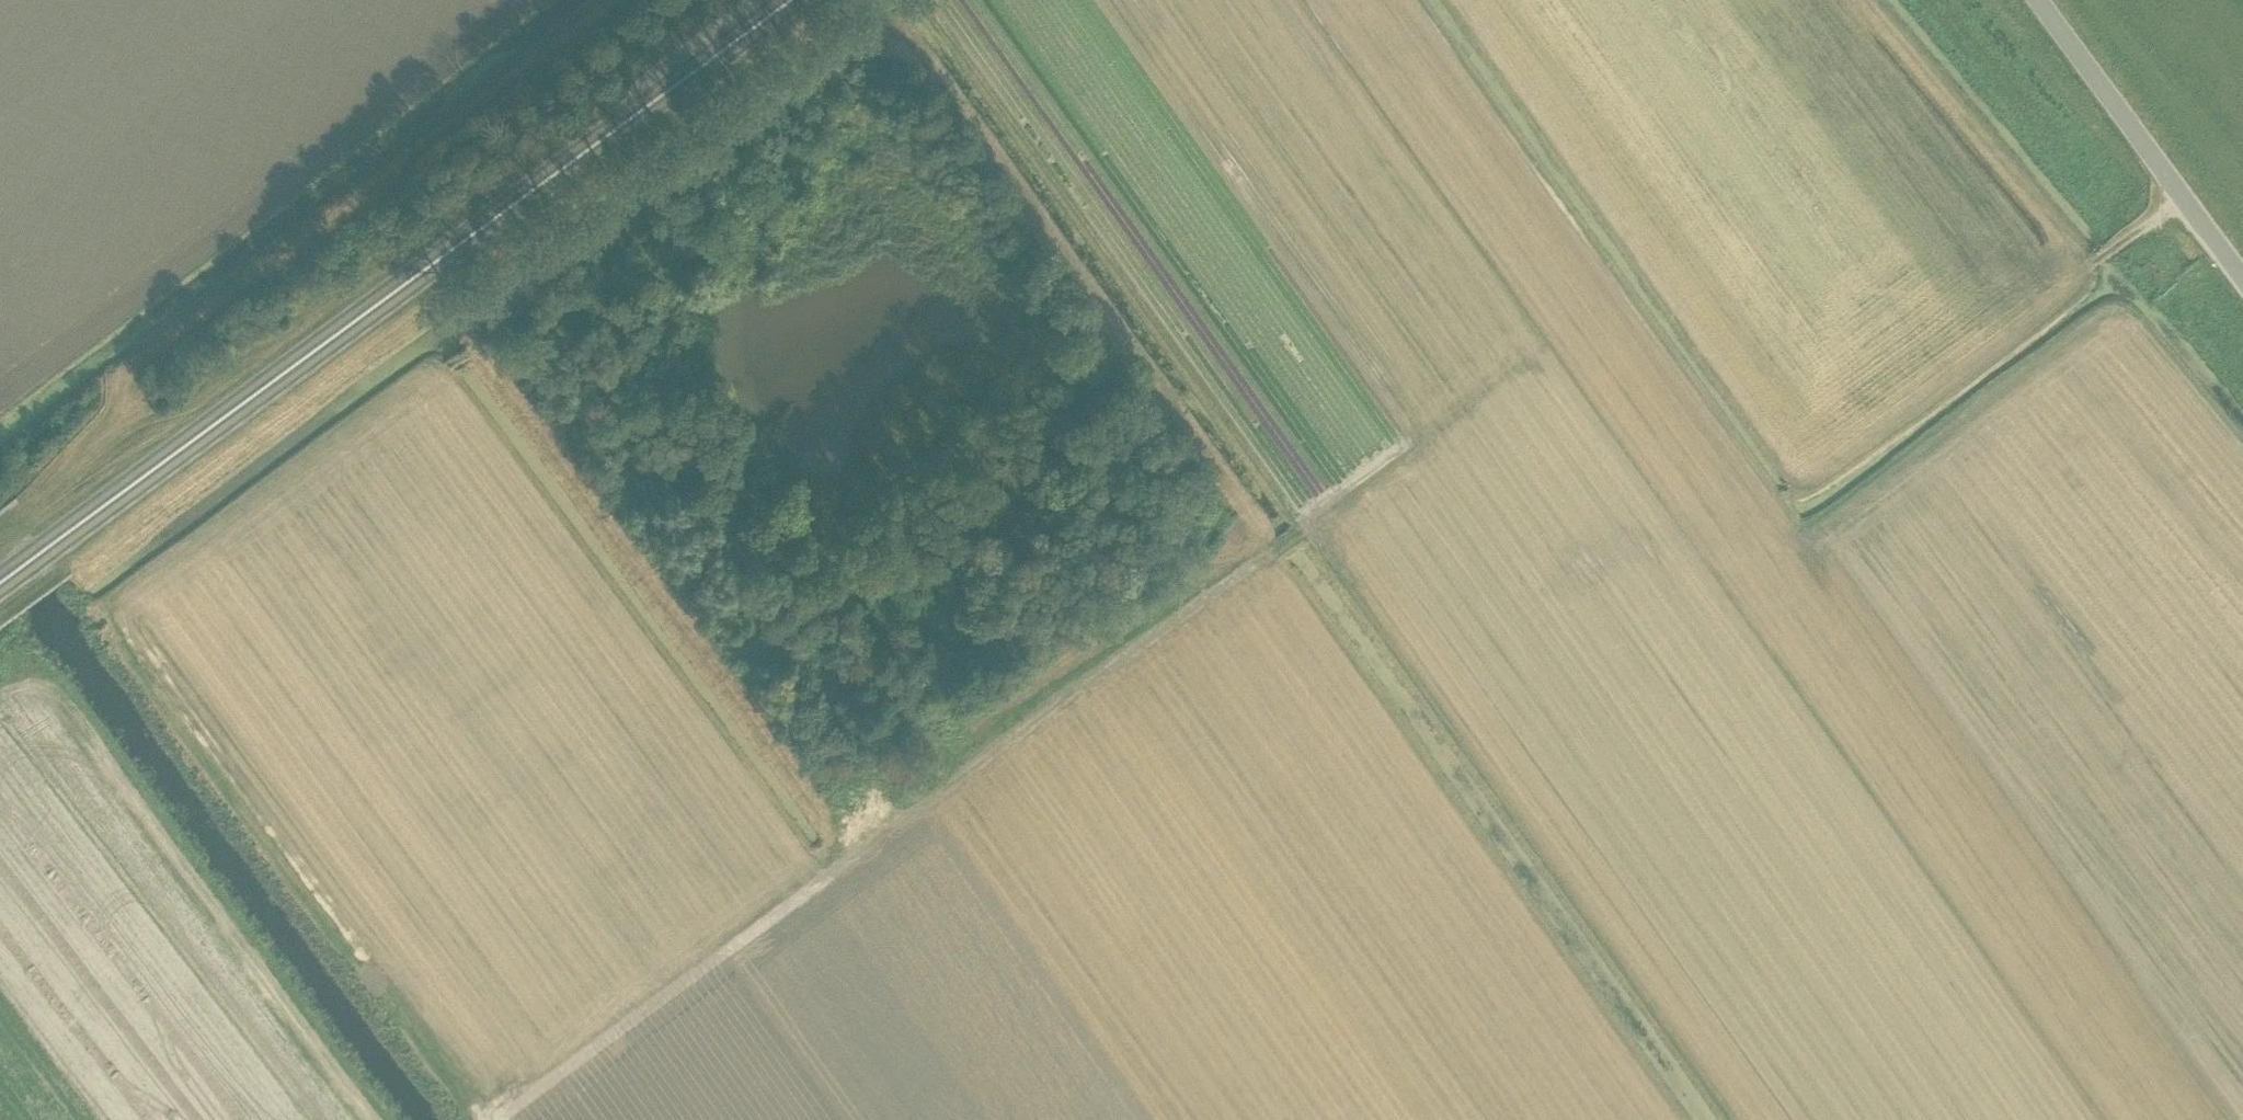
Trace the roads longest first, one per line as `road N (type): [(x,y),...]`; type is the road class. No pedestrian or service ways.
road 1 (primary): [(0,583),(794,0)]
road 2 (tertiary): [(2242,274),(2041,0)]

